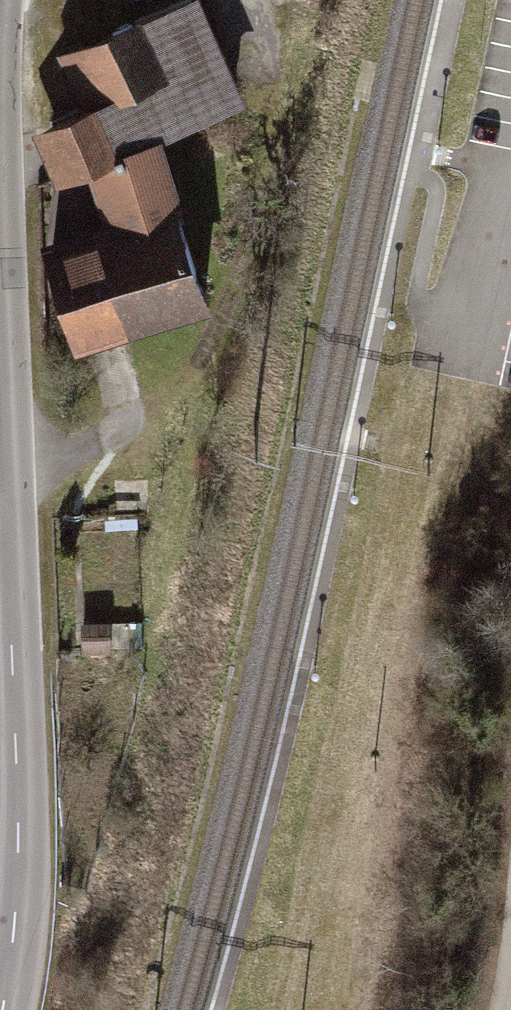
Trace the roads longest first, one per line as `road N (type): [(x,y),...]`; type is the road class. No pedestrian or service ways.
road 1 (secondary): [(0,348),(17,839),(1,1009)]
road 2 (track): [(301,944),(428,374),(461,369)]

